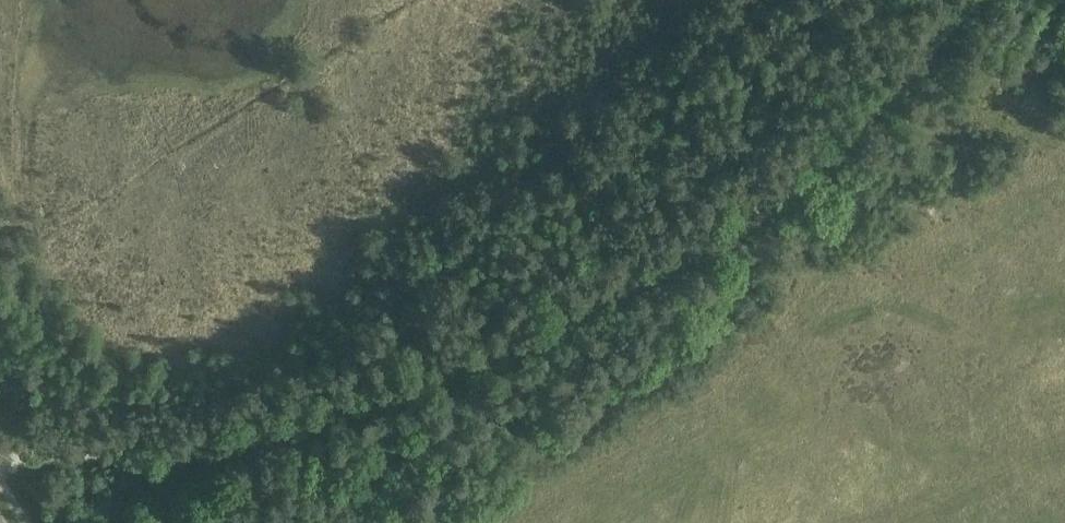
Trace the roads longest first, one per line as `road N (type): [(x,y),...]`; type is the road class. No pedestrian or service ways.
road 1 (track): [(0,462),(149,459),(261,436),(481,351),(745,227),(797,184),(965,0)]

